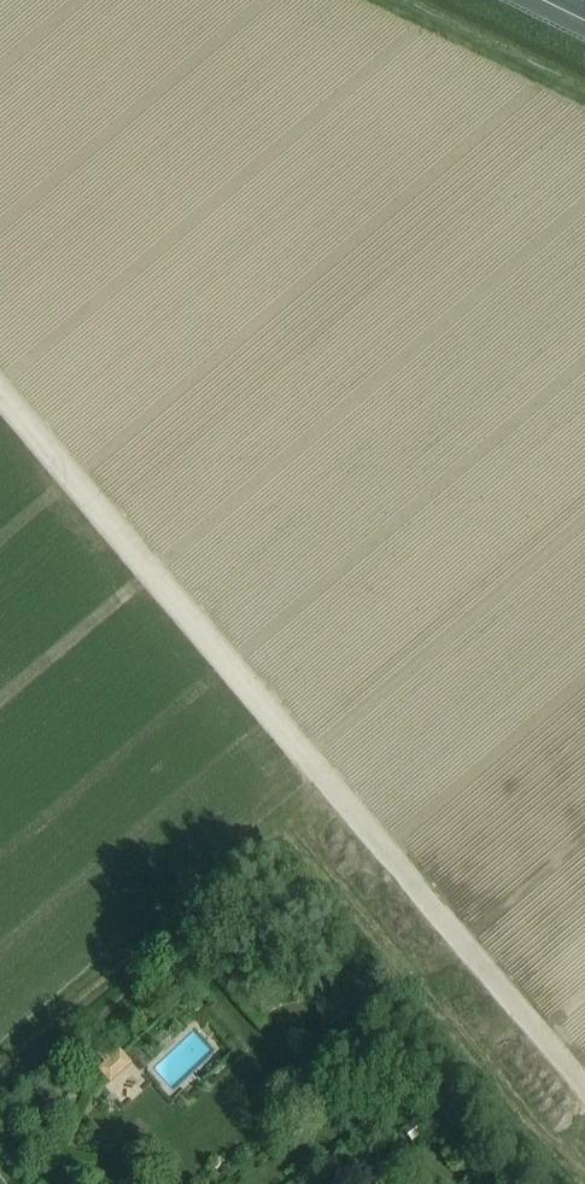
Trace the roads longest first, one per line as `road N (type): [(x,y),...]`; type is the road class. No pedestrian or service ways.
road 1 (track): [(0,395),(584,1093)]

